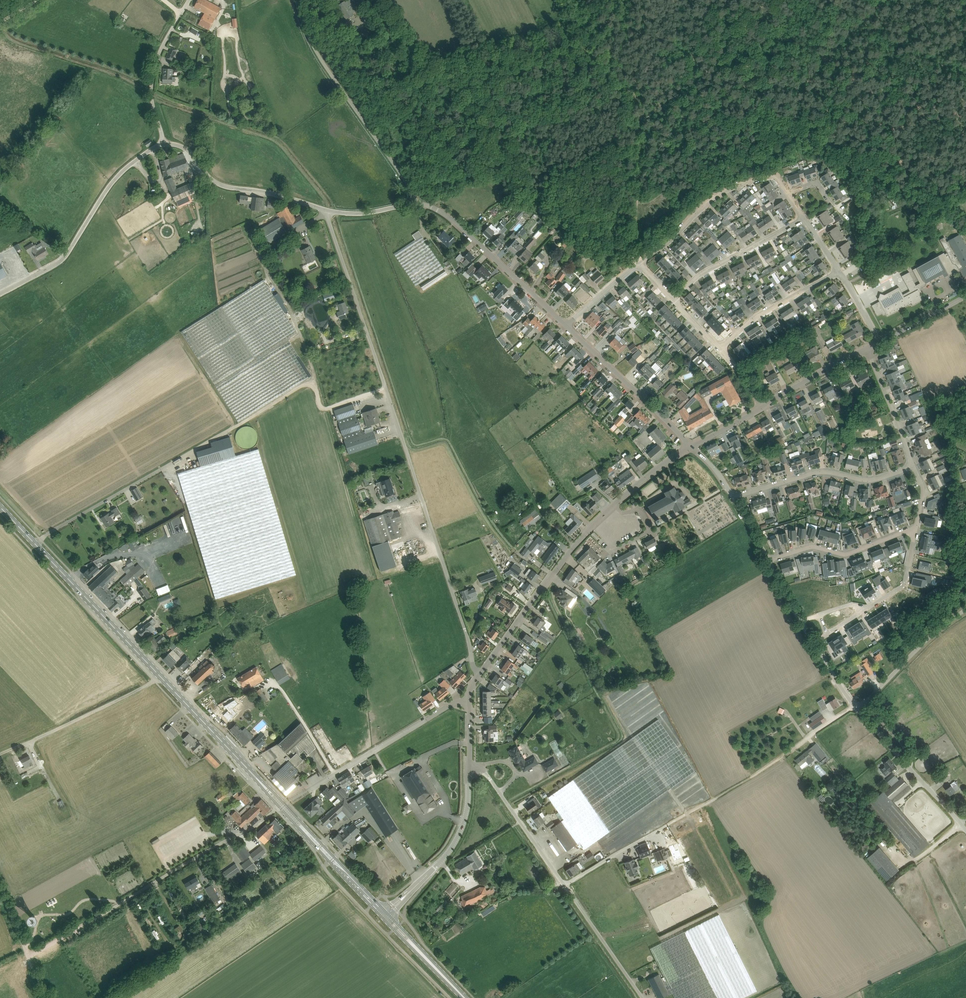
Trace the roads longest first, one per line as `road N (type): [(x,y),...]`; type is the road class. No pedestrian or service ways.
road 1 (unclassified): [(476,679),(325,210)]
road 2 (primary): [(283,806),(0,507)]
road 3 (unclassified): [(564,885),(747,781),(855,708)]
road 4 (tertiary): [(476,679),(585,535),(693,446)]
road 5 (unclassified): [(277,810),(29,956)]
road 6 (unclassified): [(414,203),(315,48),(297,0)]
road 7 (unclassified): [(165,145),(115,181),(56,266),(0,295)]
road 8 (unclassified): [(566,325),(449,217),(414,203)]
road 9 (unclassified): [(299,796),(466,701)]
road 10 (residential): [(734,497),(823,472),(875,480),(913,464)]
road 11 (unclassified): [(325,210),(220,185),(185,148),(165,145)]
road 12 (track): [(0,755),(160,677)]
road 13 (track): [(965,618),(907,670),(961,752)]
road 14 (unclassified): [(693,446),(566,325)]
road 15 (unclassified): [(855,708),(768,560)]
road 16 (unclassified): [(965,830),(855,708)]
road 17 (unclassified): [(674,300),(695,278),(805,218)]
road 18 (unclassified): [(639,263),(718,196),(766,176)]
road 19 (residential): [(768,560),(814,546),(846,555),(915,529)]
road 20 (unclassified): [(564,885),(483,770),(470,768)]
road 21 (unclassified): [(965,610),(855,708)]
road 22 (primary): [(382,912),(283,806)]
road 23 (unclassified): [(720,349),(755,318),(839,270)]
road 24 (unclassified): [(165,145),(151,81),(182,11)]
road 25 (tertiary): [(414,888),(457,840),(470,768)]
road 26 (unclassified): [(642,997),(564,885)]
road 27 (residential): [(913,464),(867,349)]

